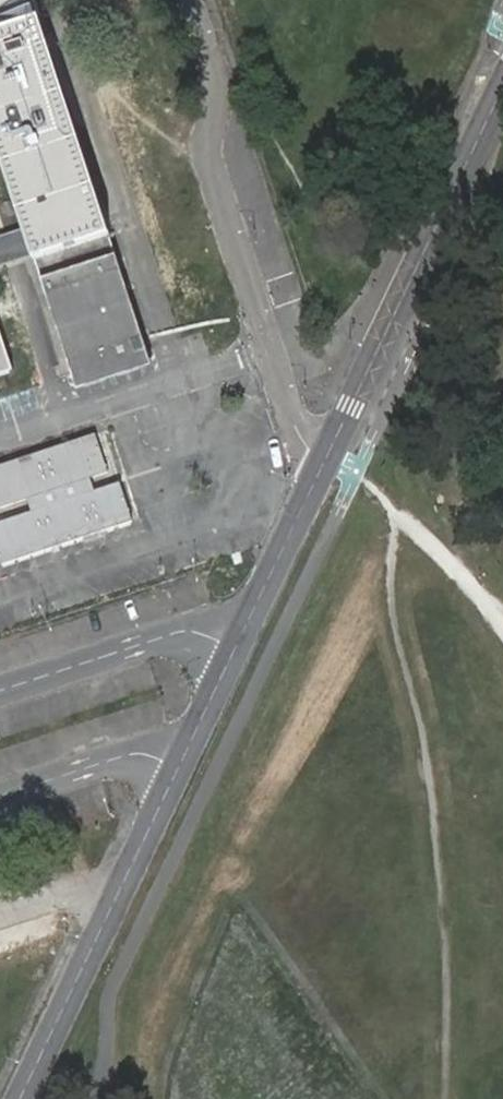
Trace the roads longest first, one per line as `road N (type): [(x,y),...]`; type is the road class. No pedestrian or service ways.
road 1 (tertiary): [(329,463),(502,90)]
road 2 (tertiary): [(206,734),(26,1098)]
road 3 (residential): [(260,609),(0,693)]
road 4 (residential): [(0,800),(206,734)]
road 5 (tertiary): [(329,463),(260,609)]
road 6 (tertiary): [(260,609),(206,734)]

